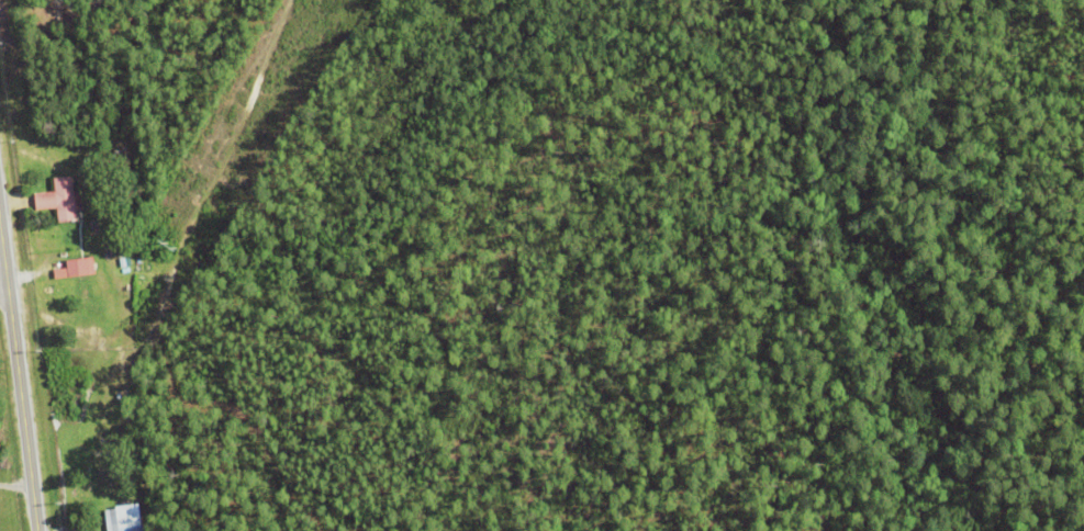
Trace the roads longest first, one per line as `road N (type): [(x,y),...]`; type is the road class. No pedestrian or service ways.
road 1 (secondary): [(37,530),(0,220)]

